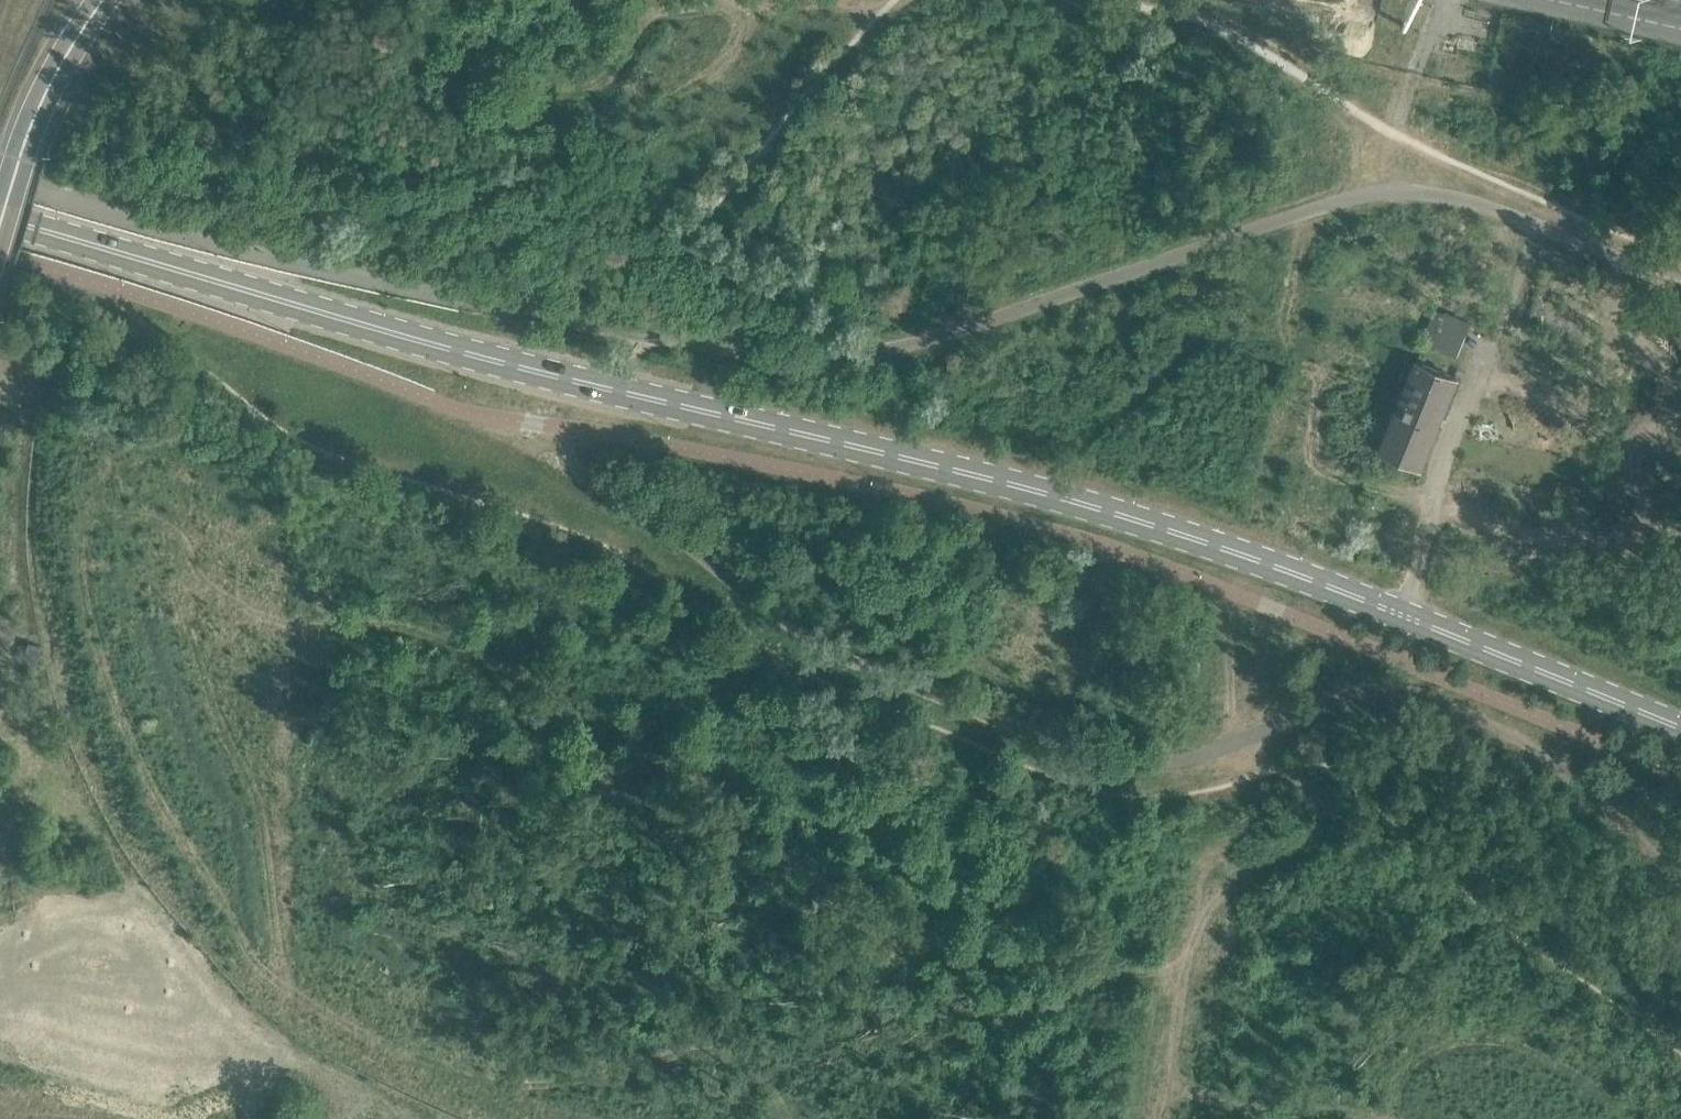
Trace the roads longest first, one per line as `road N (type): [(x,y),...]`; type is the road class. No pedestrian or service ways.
road 1 (secondary): [(1401,615),(1273,565),(1037,492),(496,360),(0,216)]
road 2 (residential): [(1401,615),(1445,467),(1540,226)]
road 3 (secondary): [(1680,728),(1401,615)]

